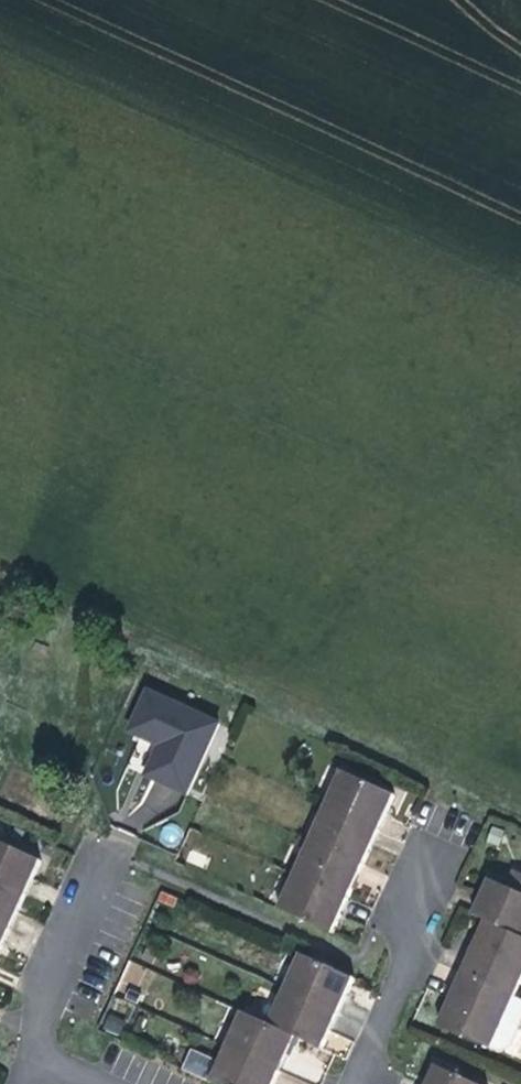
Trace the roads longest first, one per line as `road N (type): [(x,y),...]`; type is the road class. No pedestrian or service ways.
road 1 (residential): [(354,1083),(395,983),(431,857)]
road 2 (residential): [(37,1060),(45,1001),(108,850)]

